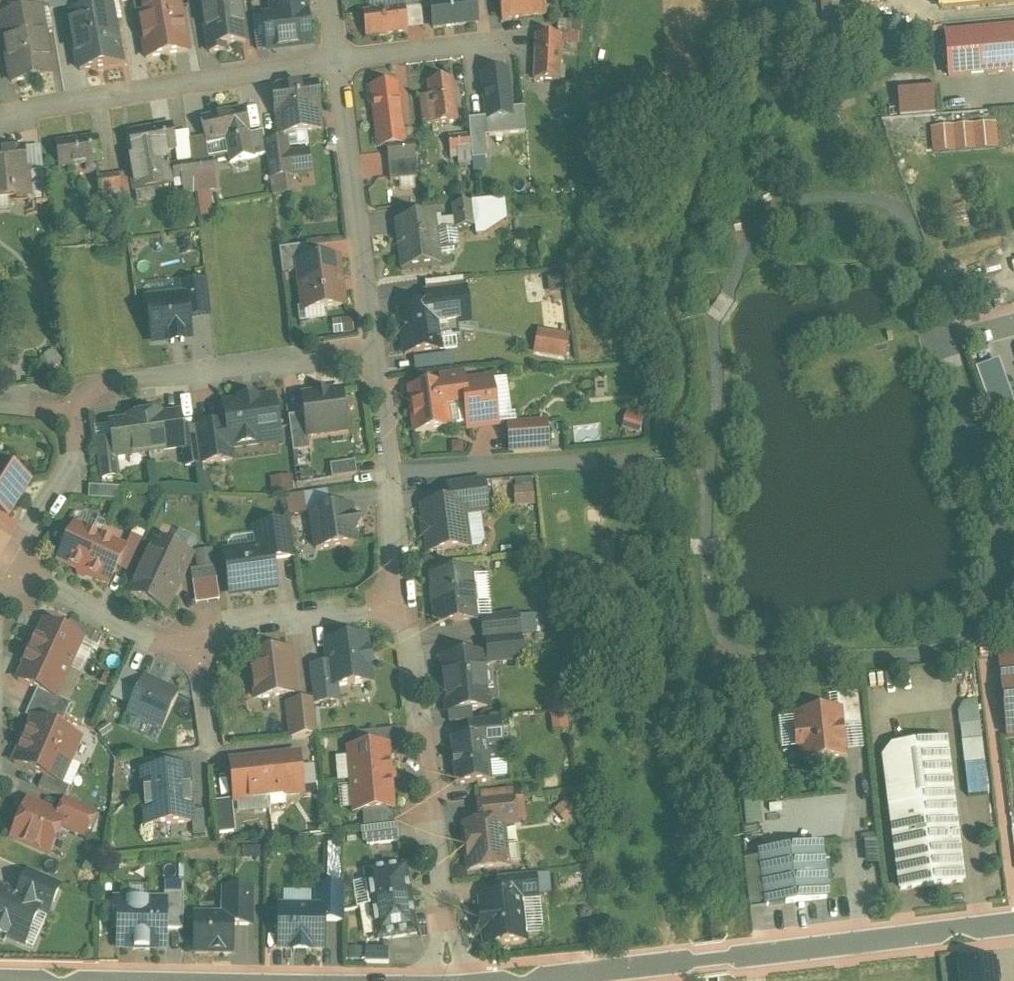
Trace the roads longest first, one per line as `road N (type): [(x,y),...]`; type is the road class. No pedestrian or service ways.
road 1 (unclassified): [(1013,922),(502,980)]
road 2 (residential): [(403,605),(452,980)]
road 3 (residential): [(0,118),(337,61)]
road 4 (residential): [(376,337),(75,385)]
road 5 (residential): [(337,61),(376,337)]
road 6 (residential): [(376,337),(403,605)]
road 7 (unclassified): [(218,980),(0,976)]
road 8 (residential): [(403,605),(251,624),(202,653)]
road 9 (residential): [(202,653),(170,646),(11,574)]
road 10 (residential): [(11,574),(75,449),(75,385)]
road 11 (residential): [(337,61),(512,39)]

